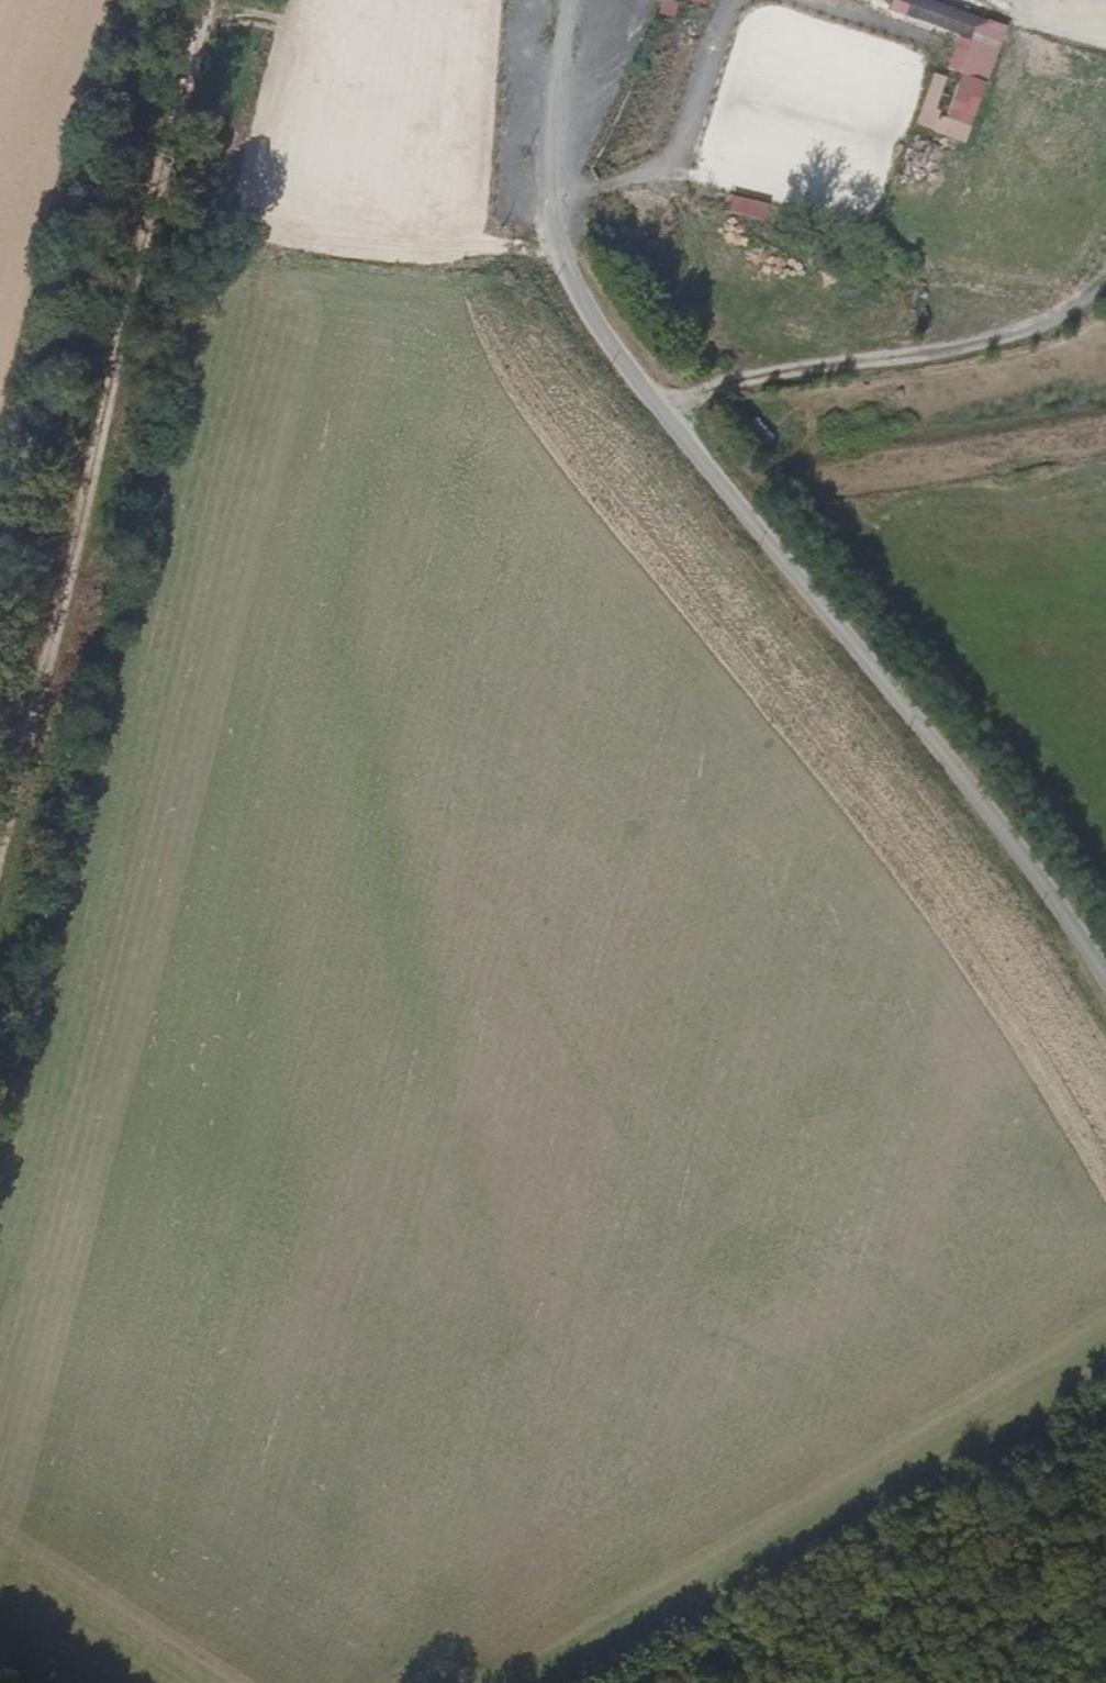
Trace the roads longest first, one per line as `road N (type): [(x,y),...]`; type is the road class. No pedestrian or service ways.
road 1 (unclassified): [(1105,996),(568,246),(554,43),(567,0)]
road 2 (track): [(193,0),(0,813)]

